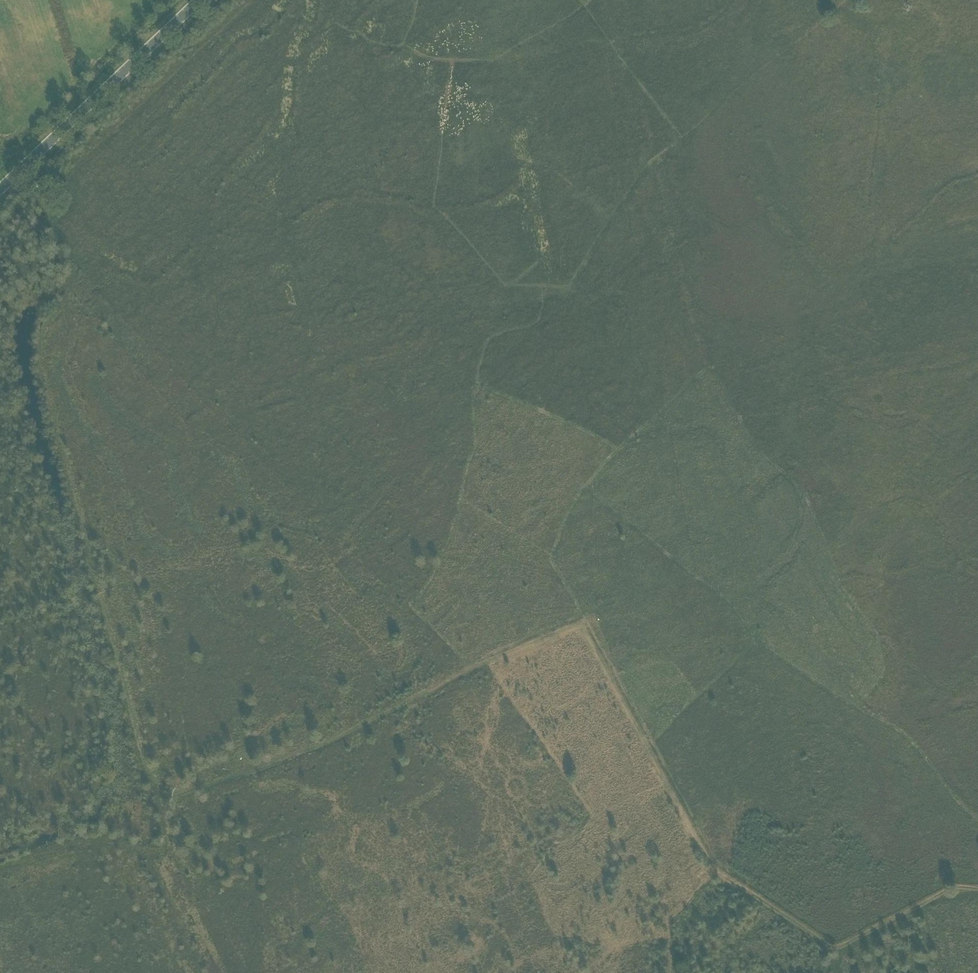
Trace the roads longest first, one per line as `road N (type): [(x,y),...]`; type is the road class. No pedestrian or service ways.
road 1 (tertiary): [(0,190),(203,0)]

